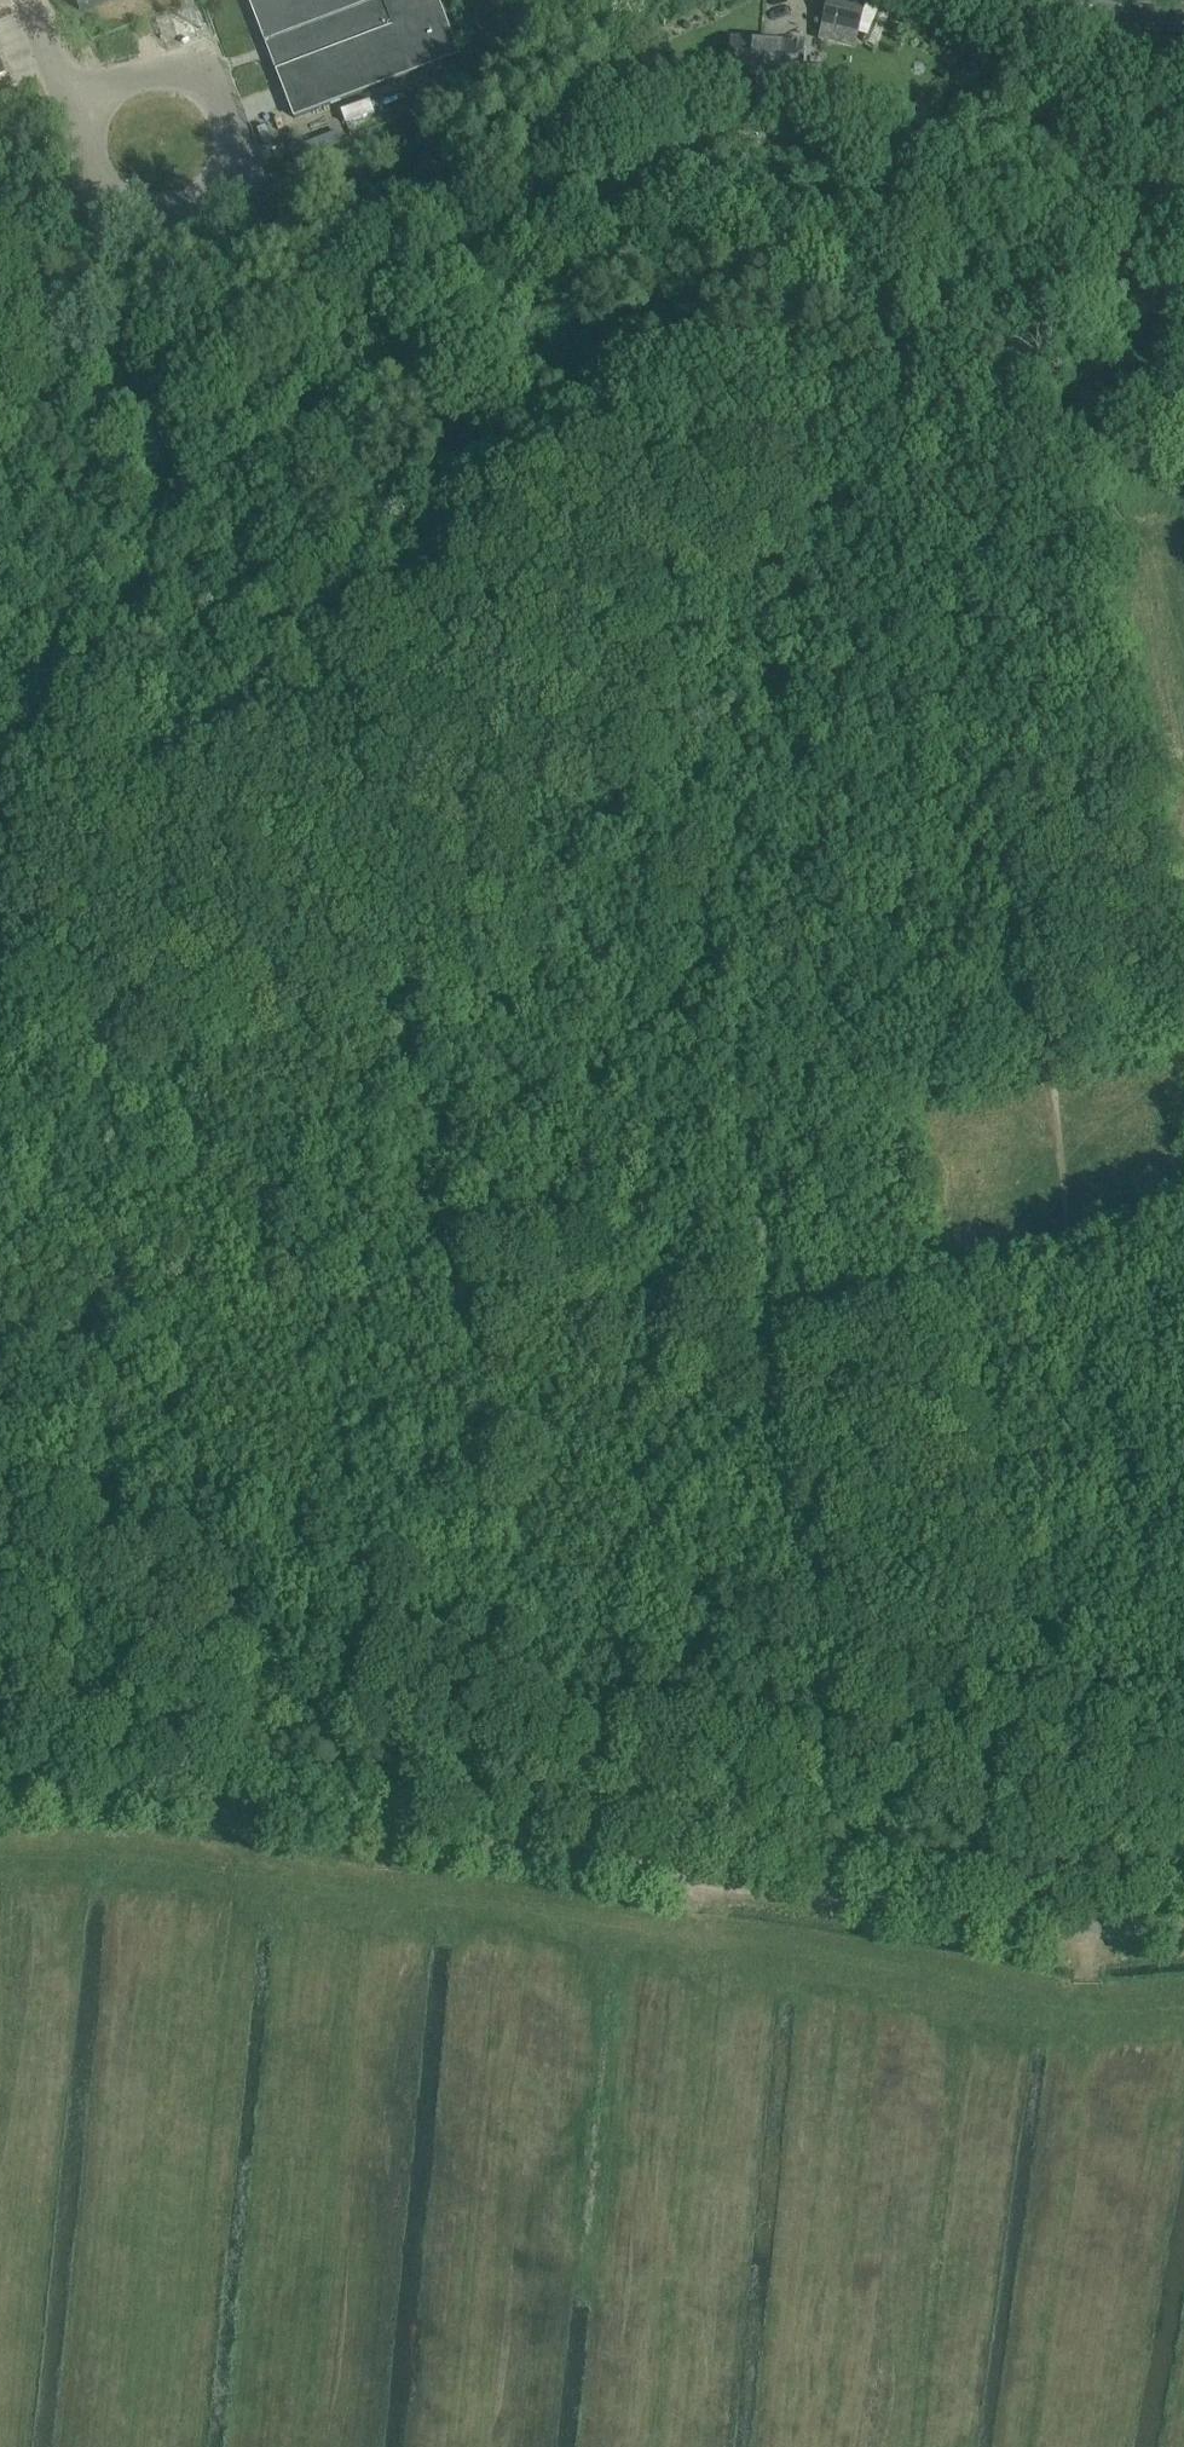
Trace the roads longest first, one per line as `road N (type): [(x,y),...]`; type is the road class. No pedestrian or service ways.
road 1 (unclassified): [(1183,1937),(1114,1943),(141,1801),(0,1801)]
road 2 (unclassified): [(69,94),(162,65),(213,86),(229,155),(211,194),(144,218),(105,197)]
road 3 (tertiary): [(1183,24),(1056,0)]

